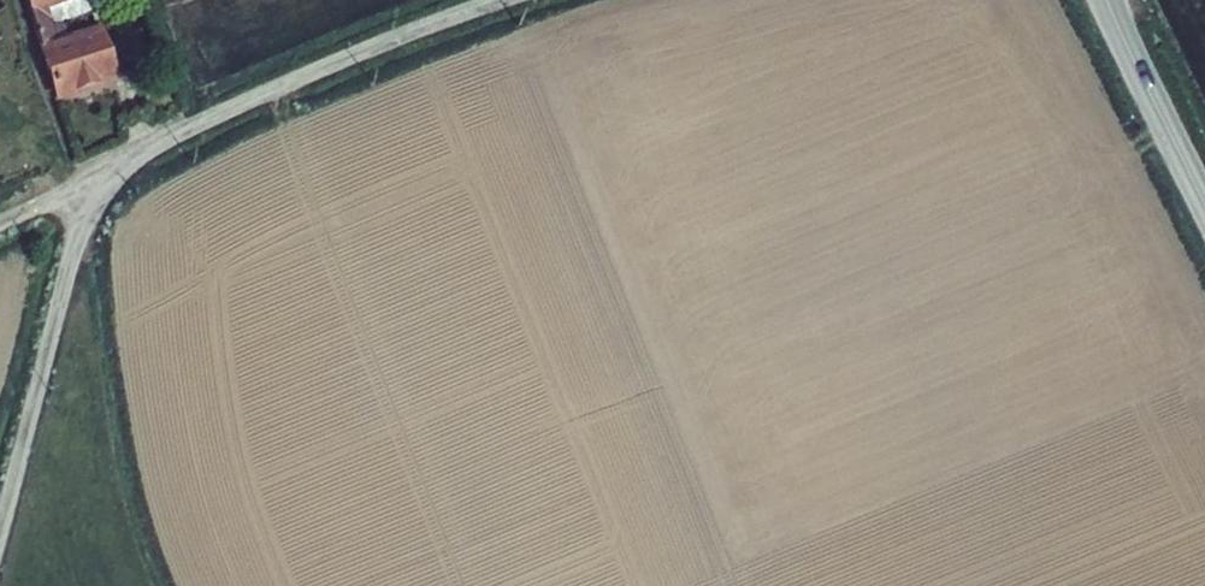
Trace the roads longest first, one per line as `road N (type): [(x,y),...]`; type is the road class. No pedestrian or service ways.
road 1 (unclassified): [(495,0),(342,58),(102,171)]
road 2 (unclassified): [(102,171),(0,526)]
road 3 (tertiary): [(1204,204),(1107,0)]

